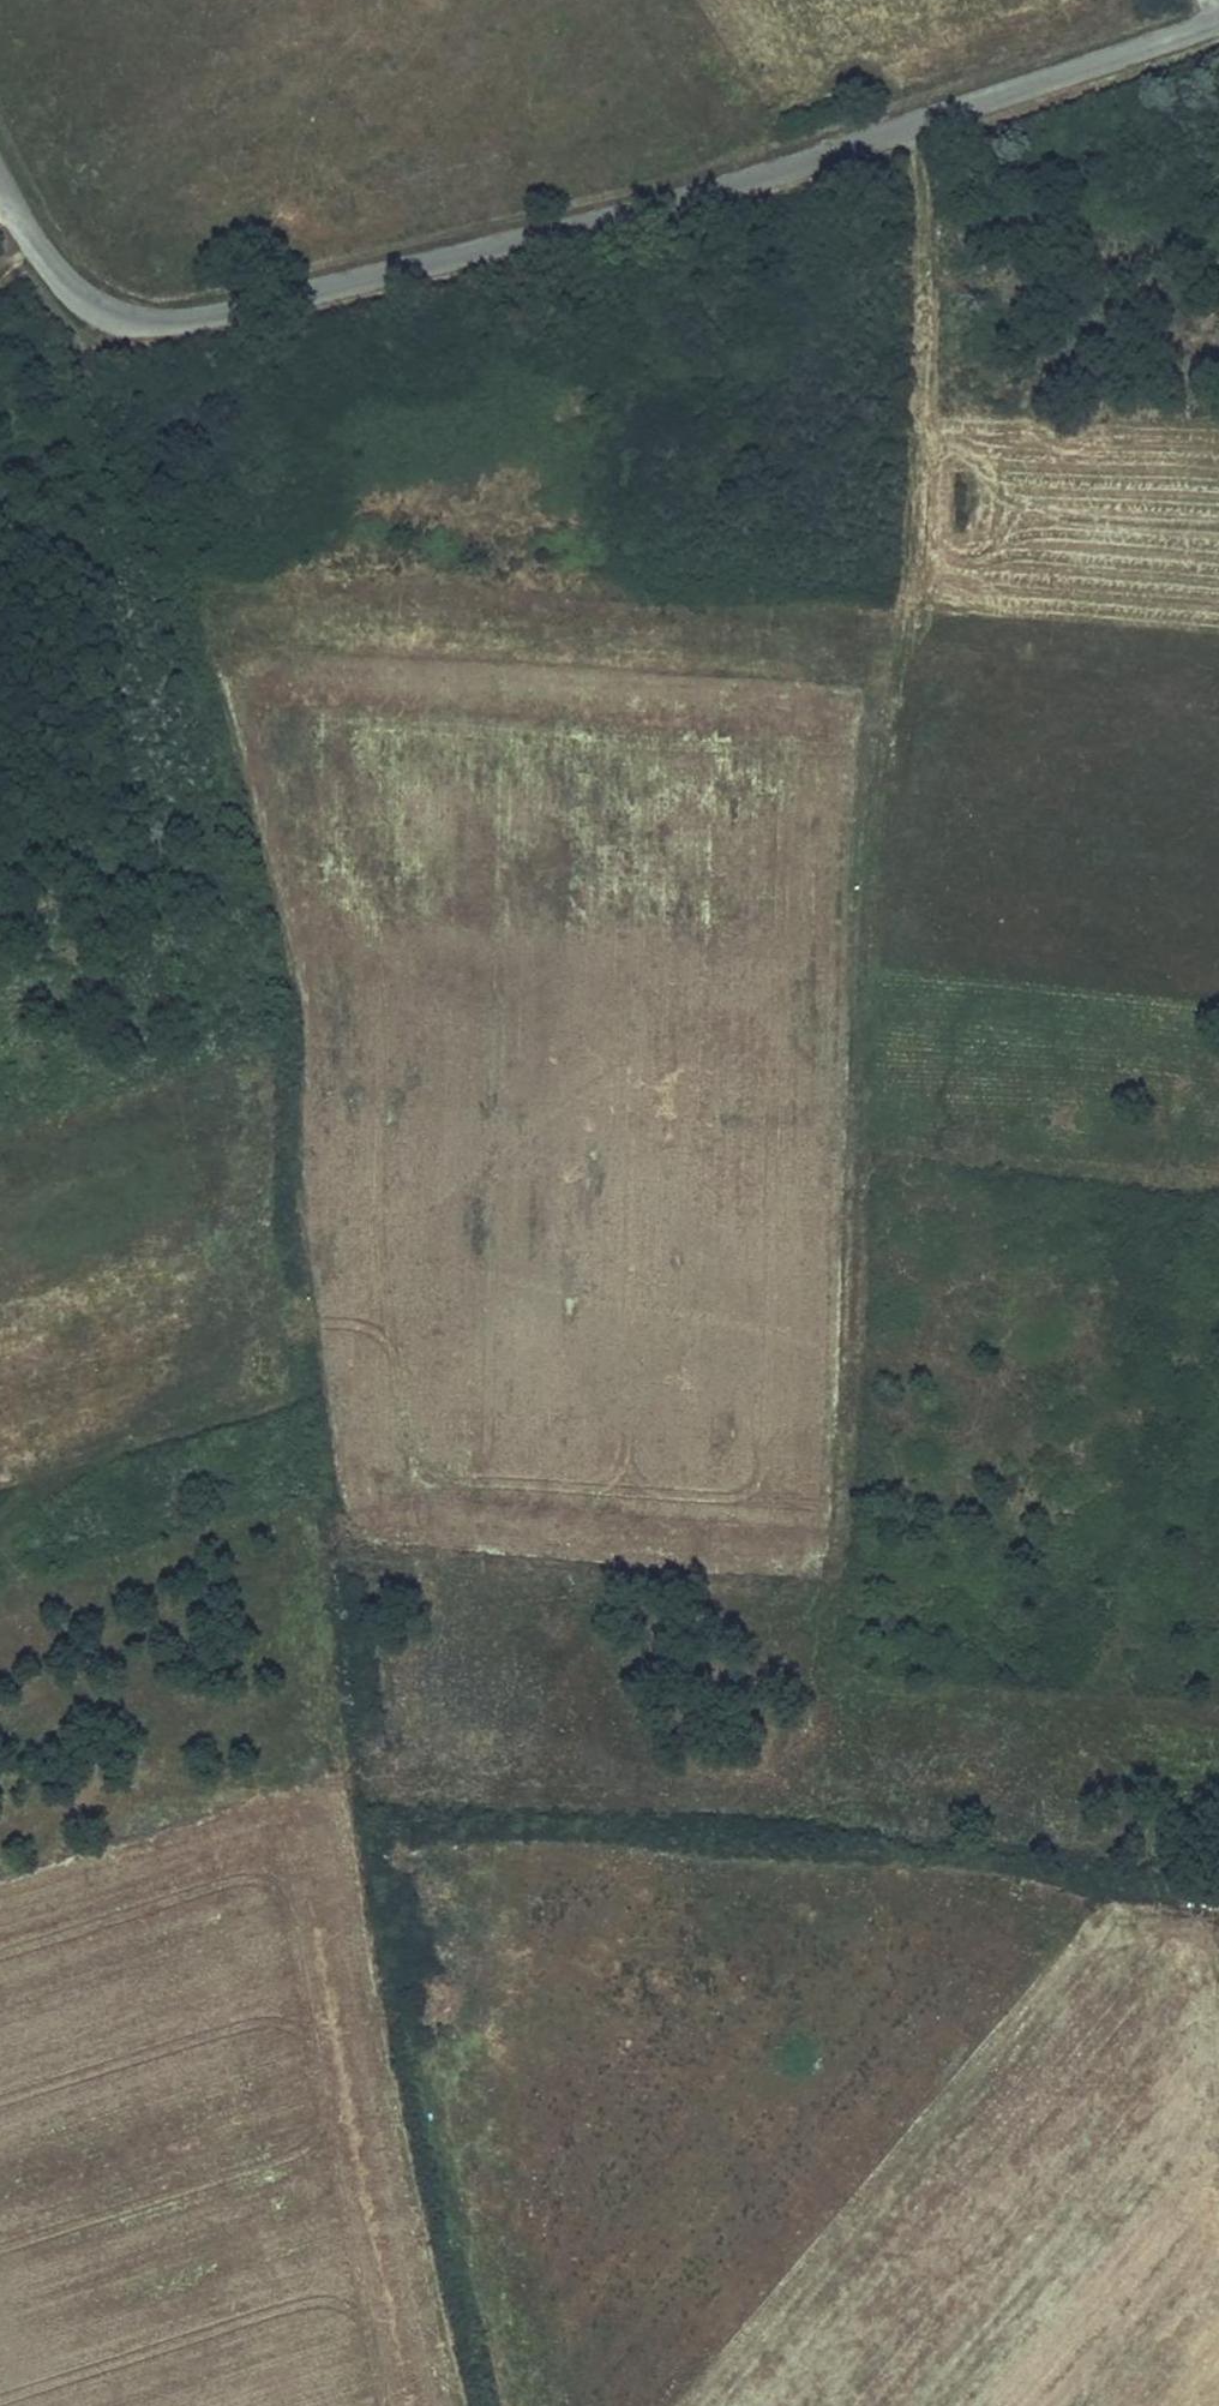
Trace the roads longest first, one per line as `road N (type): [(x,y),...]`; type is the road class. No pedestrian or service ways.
road 1 (unclassified): [(1218,18),(757,174),(208,315),(153,320),(110,310),(69,281),(0,167)]
road 2 (track): [(462,2098),(514,2405)]

